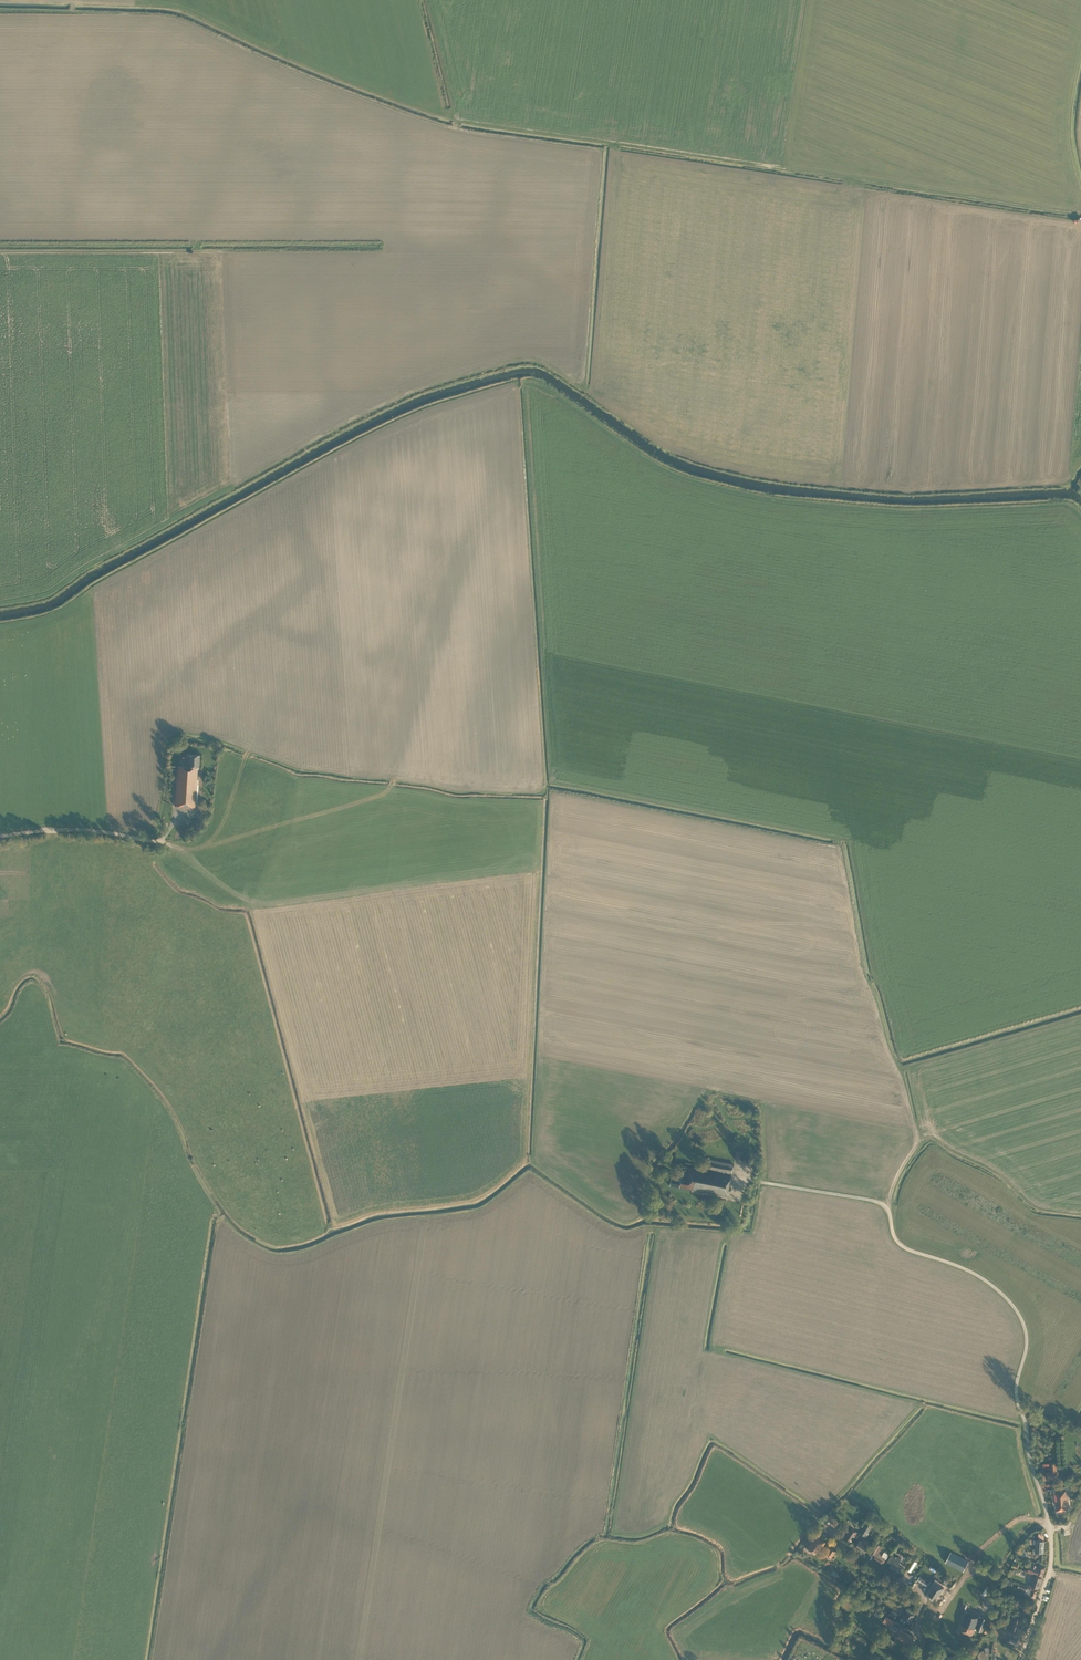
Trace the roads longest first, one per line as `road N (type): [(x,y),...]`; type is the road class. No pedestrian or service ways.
road 1 (unclassified): [(1021,1659),(1052,1559),(1017,1397),(1027,1341),(1020,1313),(977,1275),(901,1244),(880,1201),(754,1180)]
road 2 (residential): [(923,1659),(917,1624),(925,1599),(821,1528)]
road 3 (unclassified): [(0,836),(76,829),(164,837)]

